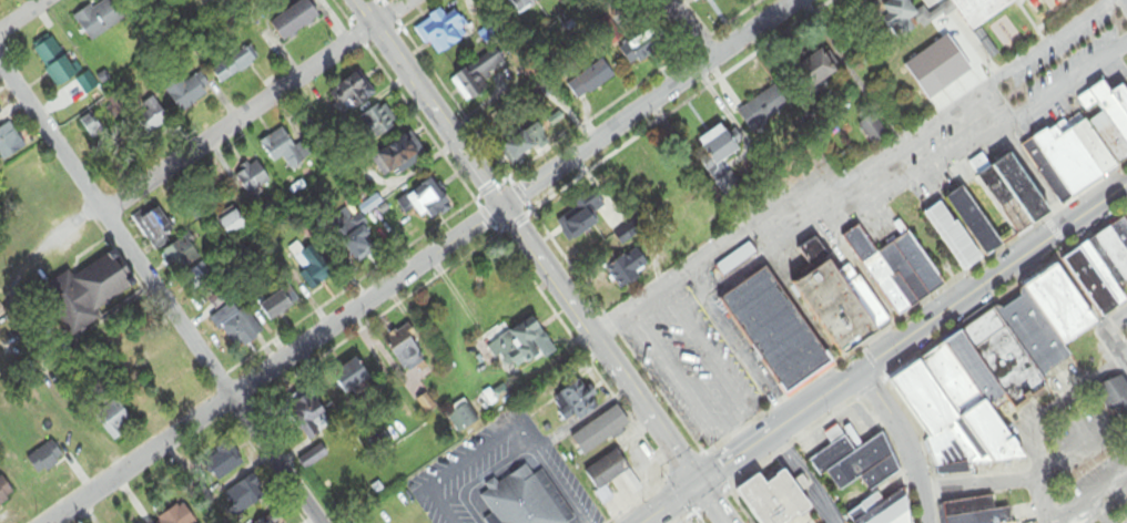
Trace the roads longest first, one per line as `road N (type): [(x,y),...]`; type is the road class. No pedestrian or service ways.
road 1 (residential): [(63,522),(800,0)]
road 2 (residential): [(592,336),(798,189),(854,182),(1111,0)]
road 3 (secondary): [(699,483),(353,0)]
road 4 (residential): [(323,522),(0,60)]
road 5 (primary): [(1126,186),(699,483)]
road 6 (residential): [(113,215),(409,0)]
road 7 (residential): [(926,522),(908,445),(859,373)]

